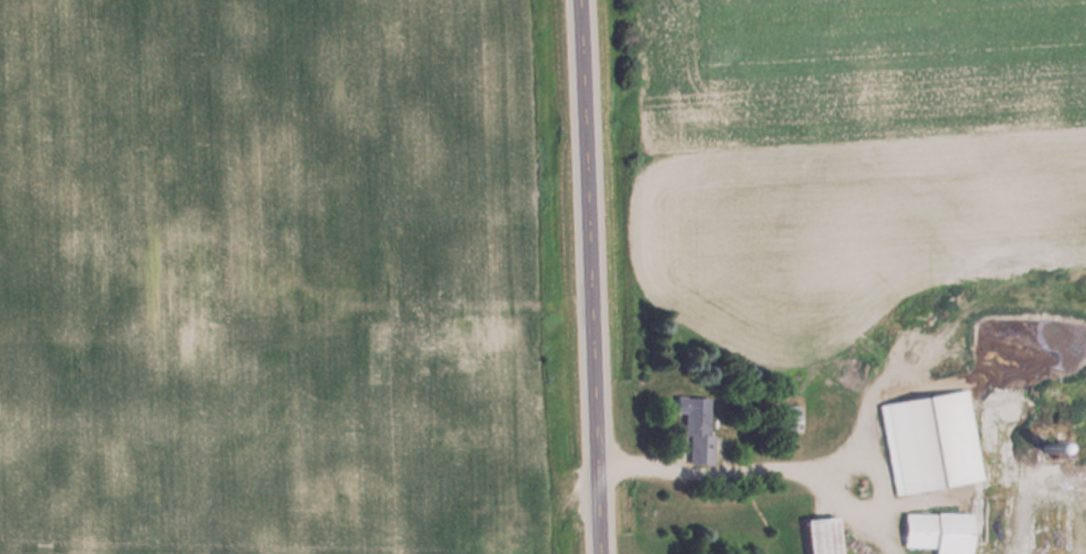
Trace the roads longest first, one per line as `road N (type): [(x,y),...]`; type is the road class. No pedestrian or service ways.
road 1 (secondary): [(599,553),(577,0)]

